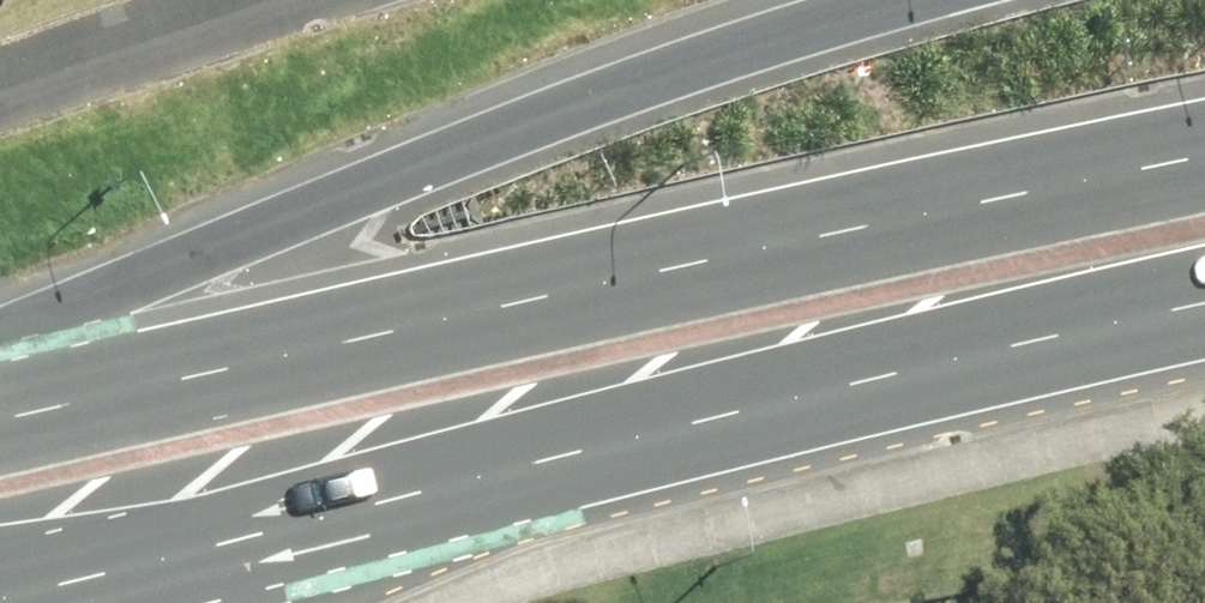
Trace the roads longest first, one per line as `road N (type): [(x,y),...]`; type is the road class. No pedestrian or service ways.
road 1 (secondary): [(1204,304),(802,398),(0,602)]
road 2 (secondary): [(0,422),(1204,157)]
road 3 (motorway): [(0,349),(333,201),(793,23),(883,0)]

